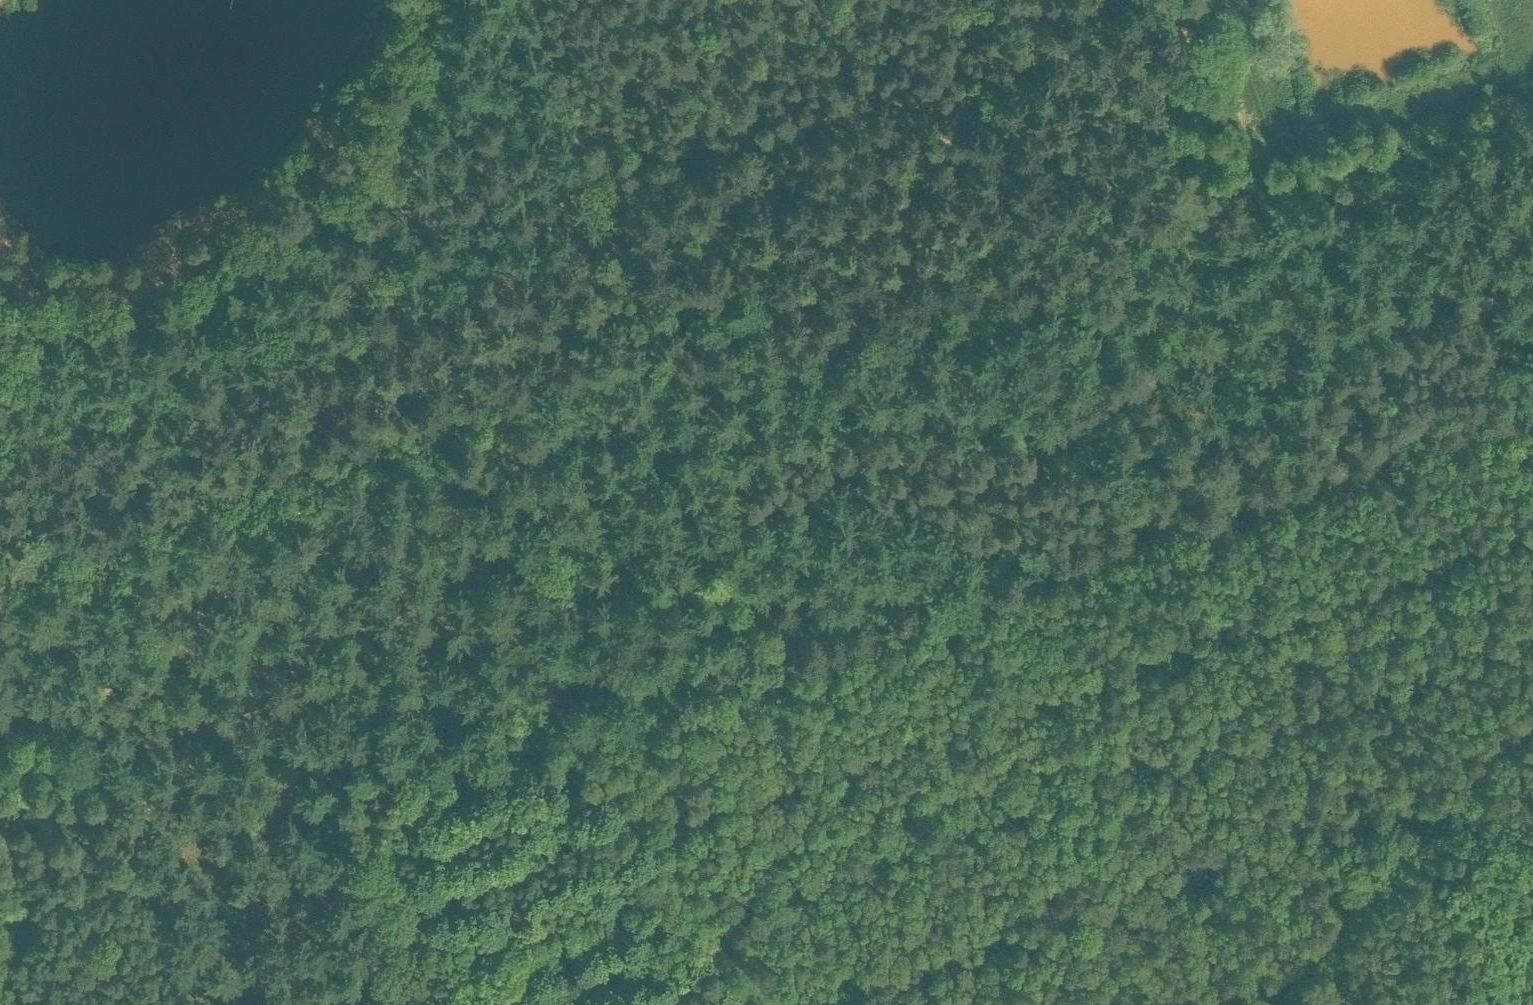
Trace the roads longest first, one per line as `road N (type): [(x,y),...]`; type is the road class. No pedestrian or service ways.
road 1 (track): [(1532,268),(1370,334),(1271,340),(1188,366),(1084,414),(999,470),(885,464),(826,483),(505,622)]
road 2 (track): [(505,622),(192,730),(106,748),(0,733)]
road 3 (track): [(505,622),(525,664),(626,806),(784,1004)]
road 4 (track): [(1275,1004),(1532,725)]

